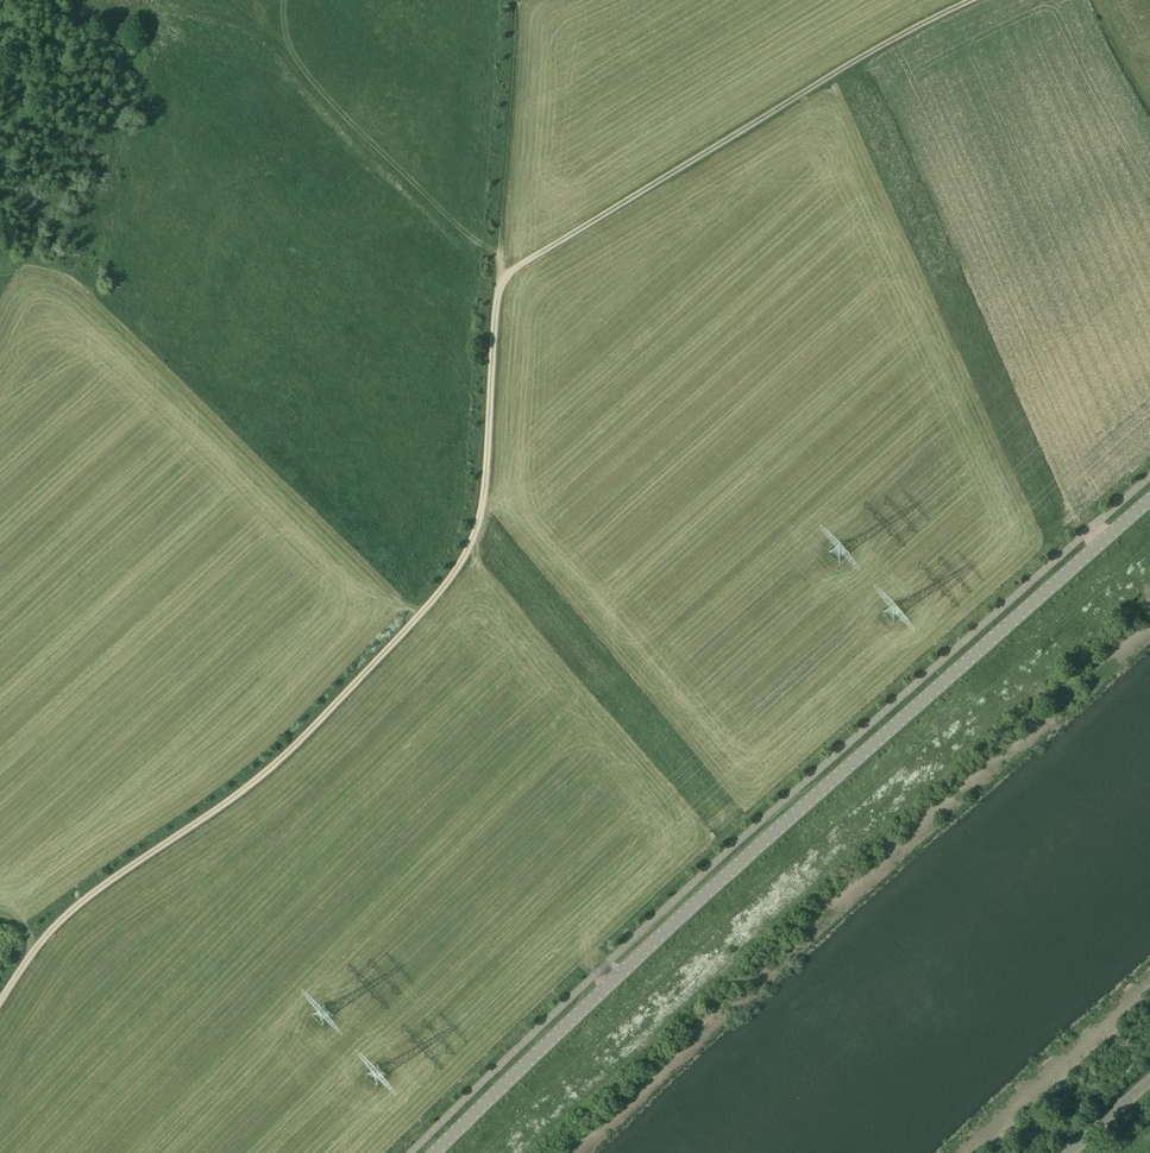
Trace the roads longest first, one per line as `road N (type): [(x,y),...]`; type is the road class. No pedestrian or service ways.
road 1 (tertiary): [(436,1152),(718,881),(1149,499)]
road 2 (track): [(500,276),(488,474),(474,542),(326,712),(234,800),(67,923),(0,999)]
road 3 (track): [(966,0),(914,24),(500,276)]
road 4 (track): [(500,276),(516,0)]

